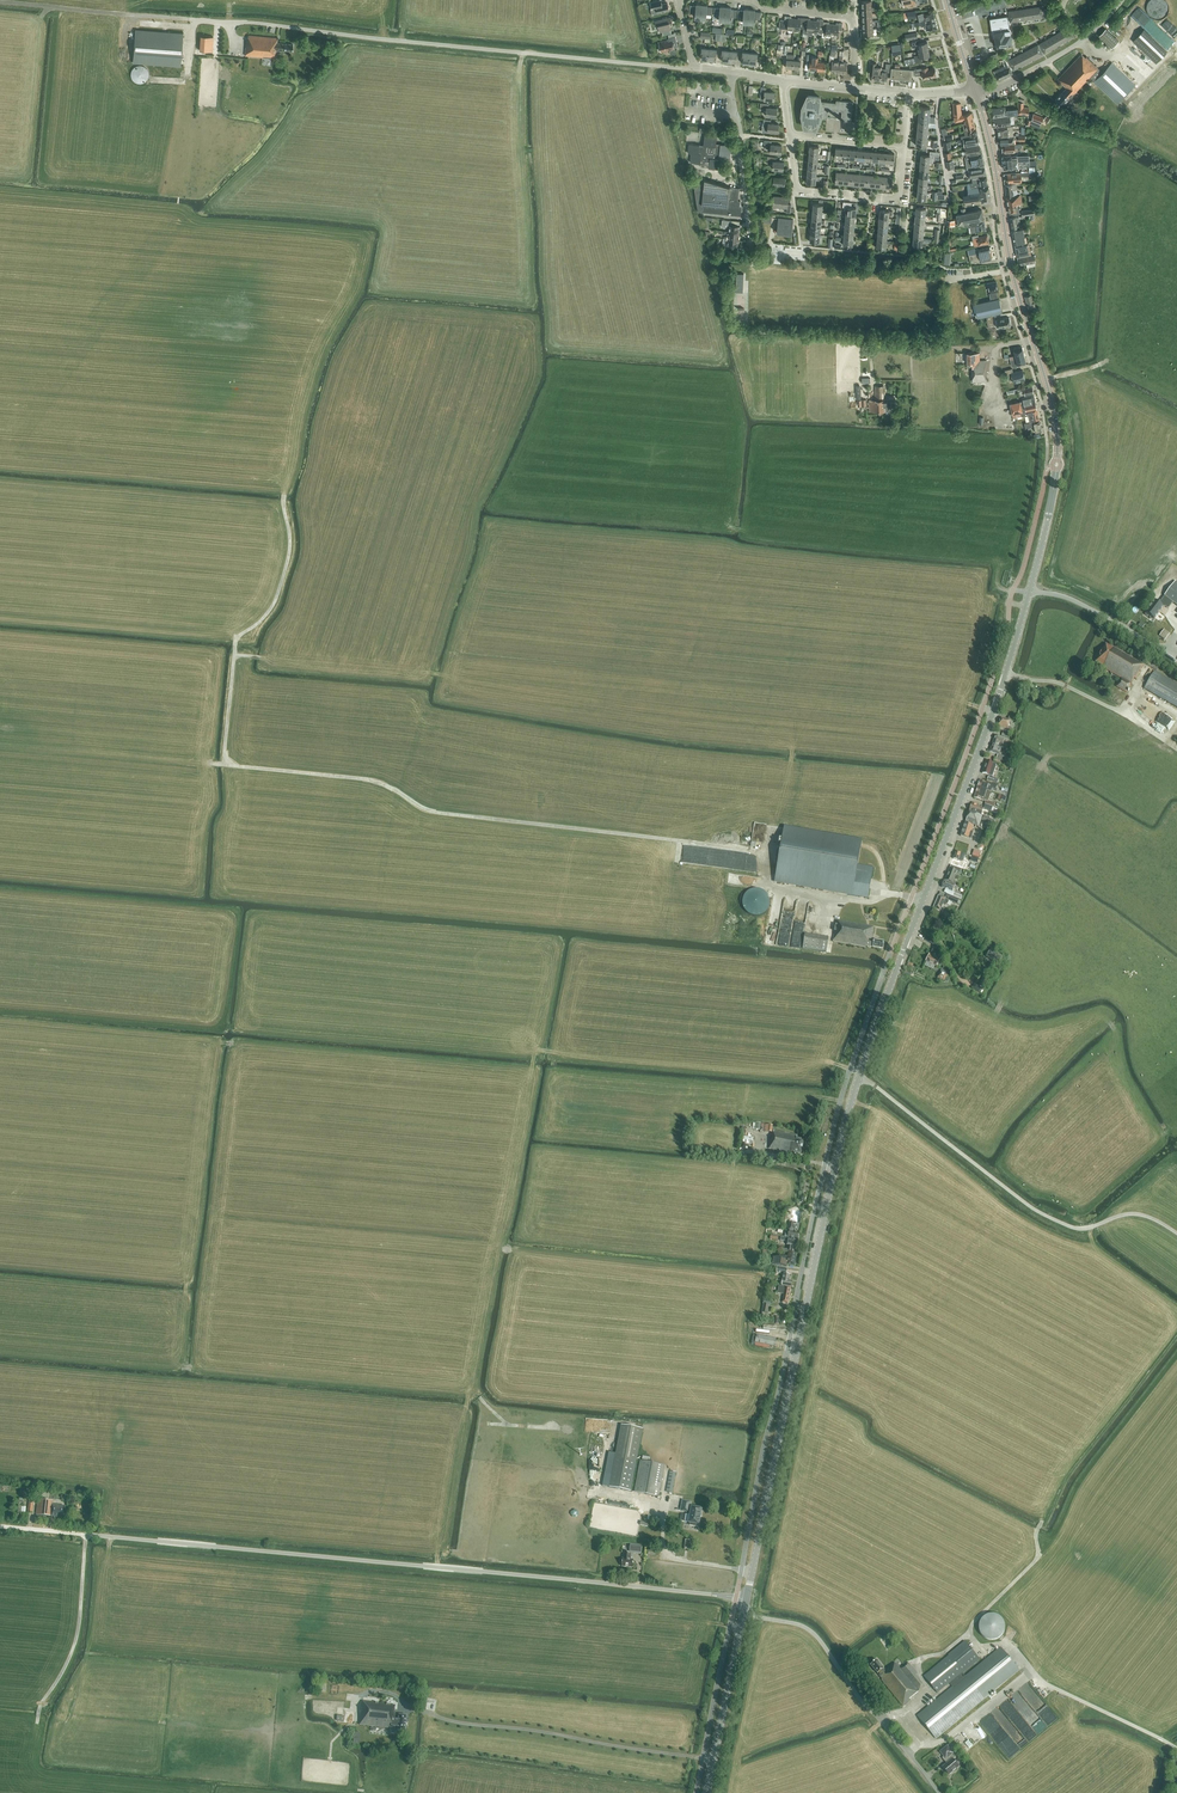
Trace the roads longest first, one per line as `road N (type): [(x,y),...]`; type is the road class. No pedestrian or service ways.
road 1 (secondary): [(746,1600),(853,1095),(1000,692),(1056,469)]
road 2 (unclassified): [(746,1600),(0,1526)]
road 3 (track): [(212,764),(374,780),(438,812),(730,847),(771,864),(771,886)]
road 4 (unclassified): [(695,68),(217,22)]
road 5 (secondary): [(1057,460),(1052,404),(1012,269),(975,91)]
road 6 (track): [(284,493),(289,555),(272,608),(235,641),(225,765)]
road 7 (unclassified): [(939,1792),(817,1636),(797,1624),(743,1614)]
road 8 (track): [(1043,1520),(1036,1560),(968,1634),(919,1659),(933,1691),(905,1714)]
road 9 (track): [(1176,1748),(1043,1681),(1007,1642),(978,1647),(968,1634)]
road 10 (residential): [(790,135),(804,192),(899,200),(903,146)]
road 11 (track): [(37,1724),(77,1635),(86,1534)]
road 12 (track): [(198,20),(0,2)]
road 13 (secondary): [(707,1792),(743,1614)]
road 14 (unclassified): [(975,91),(1064,52),(1122,0)]
road 15 (residential): [(855,87),(849,19),(751,0)]
road 16 (unclassified): [(754,266),(741,135)]

